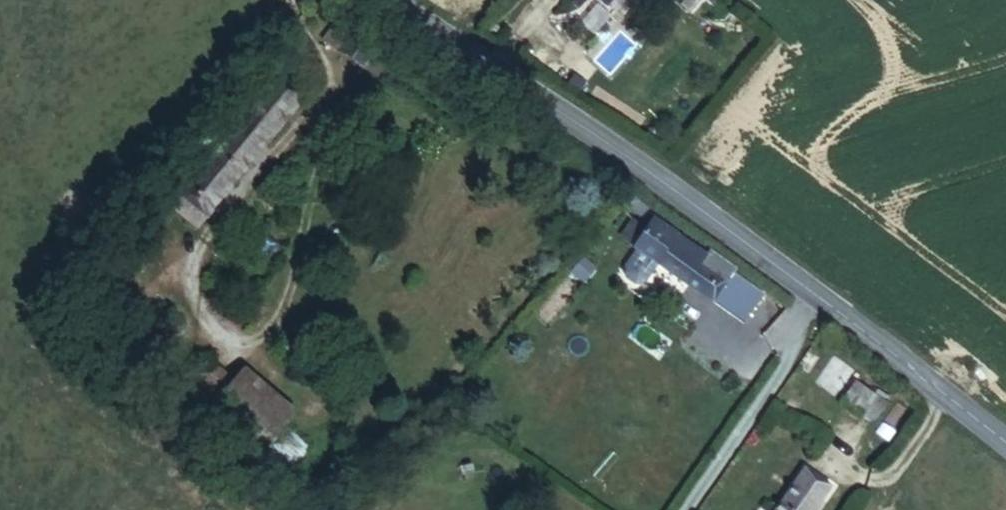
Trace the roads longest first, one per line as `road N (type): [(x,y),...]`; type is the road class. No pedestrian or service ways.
road 1 (secondary): [(389,0),(660,184),(1005,445)]

